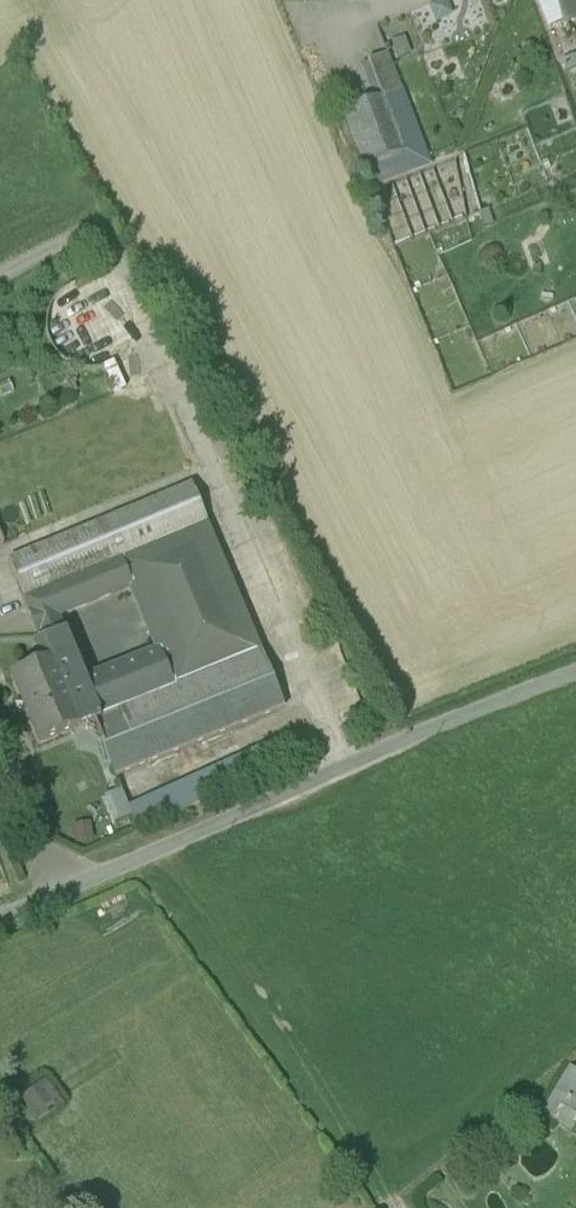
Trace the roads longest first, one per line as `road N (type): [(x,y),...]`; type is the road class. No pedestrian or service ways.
road 1 (track): [(575,670),(0,921)]
road 2 (track): [(210,487),(343,772)]
road 3 (track): [(0,751),(59,895)]

